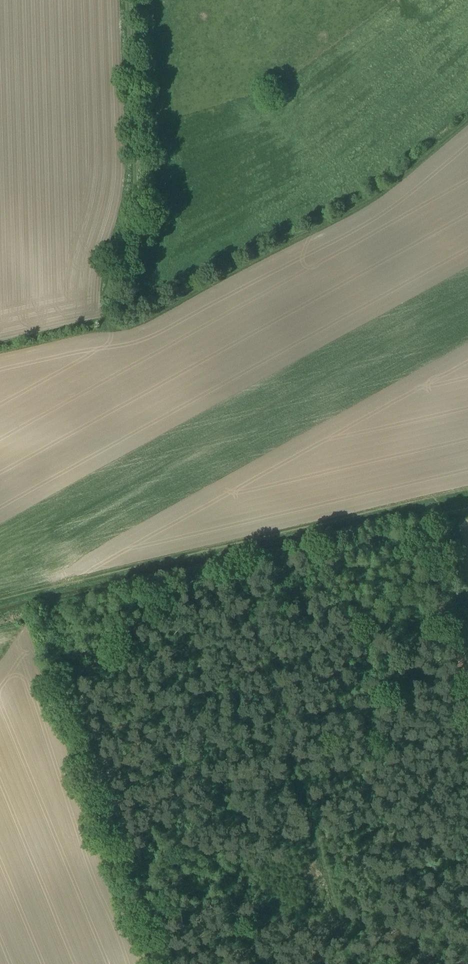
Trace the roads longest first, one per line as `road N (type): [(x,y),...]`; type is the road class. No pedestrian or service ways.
road 1 (track): [(134,0),(138,206),(109,327)]

